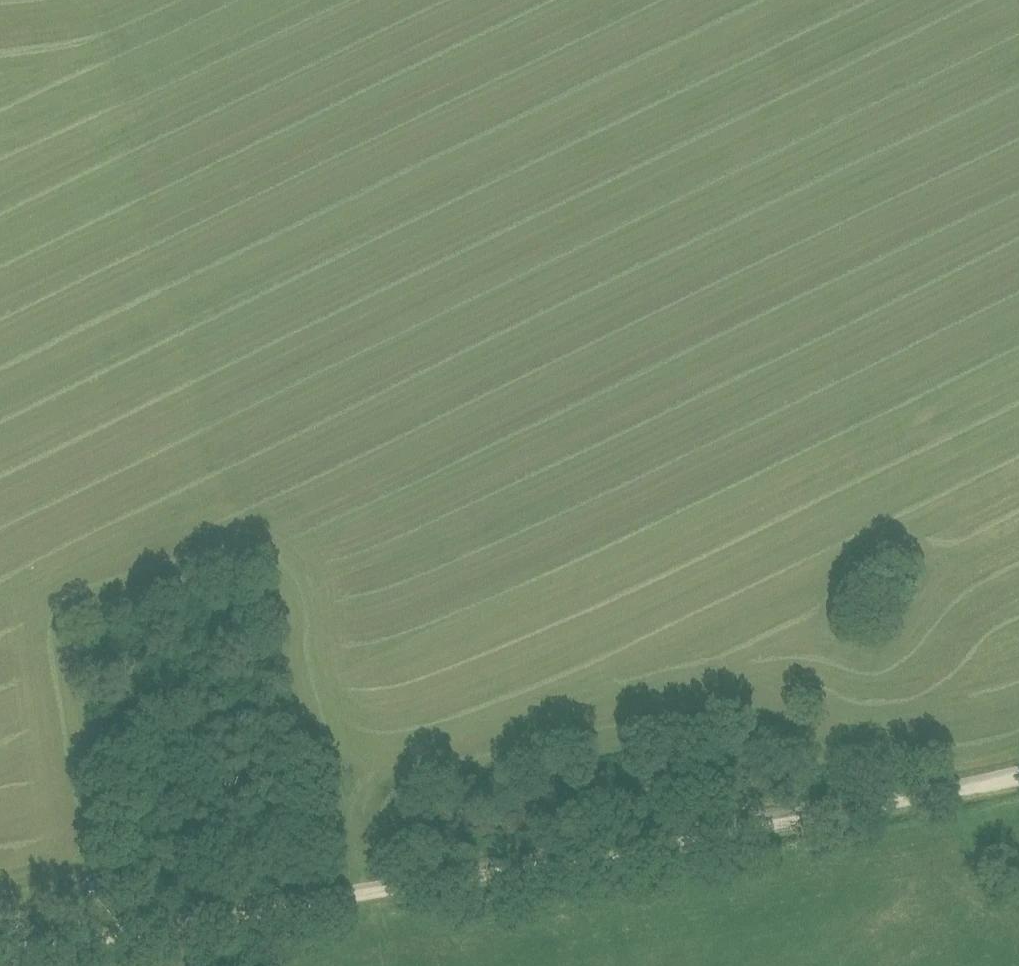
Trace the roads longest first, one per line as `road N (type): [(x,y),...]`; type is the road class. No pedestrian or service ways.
road 1 (track): [(0,958),(1018,778)]

